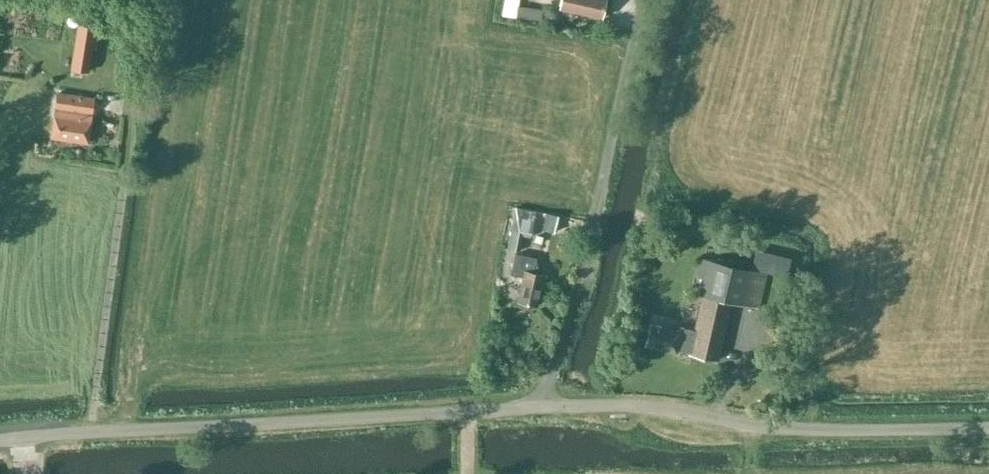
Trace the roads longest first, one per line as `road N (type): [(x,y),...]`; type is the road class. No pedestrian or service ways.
road 1 (unclassified): [(0,440),(579,406),(685,411),(783,429),(988,428)]
road 2 (track): [(642,0),(540,408)]
road 3 (track): [(92,432),(125,179)]

